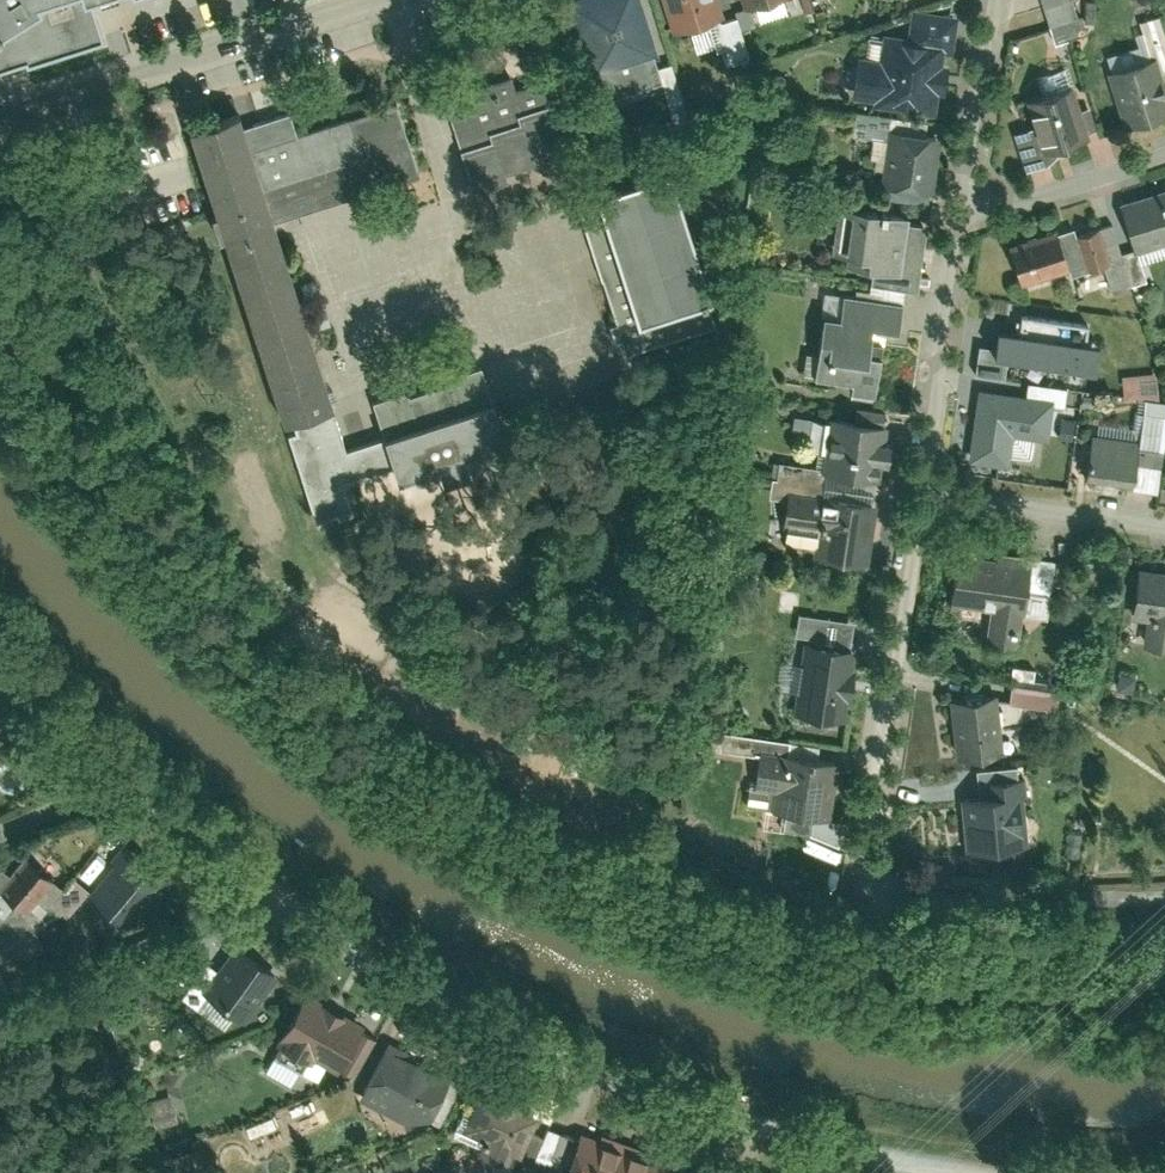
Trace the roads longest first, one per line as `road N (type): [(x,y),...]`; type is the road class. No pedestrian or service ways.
road 1 (residential): [(128,785),(276,896),(471,1013),(656,1097),(851,1153),(995,1172)]
road 2 (residential): [(0,114),(356,0)]
road 3 (residential): [(922,493),(869,861)]
road 4 (track): [(1164,900),(889,882),(869,861)]
road 5 (residential): [(962,214),(922,493)]
road 6 (residential): [(922,493),(1164,526)]
road 7 (residential): [(993,0),(962,214)]
road 8 (residential): [(962,214),(1164,153)]
road 9 (residential): [(0,634),(128,785)]
road 10 (residential): [(0,837),(128,785)]

